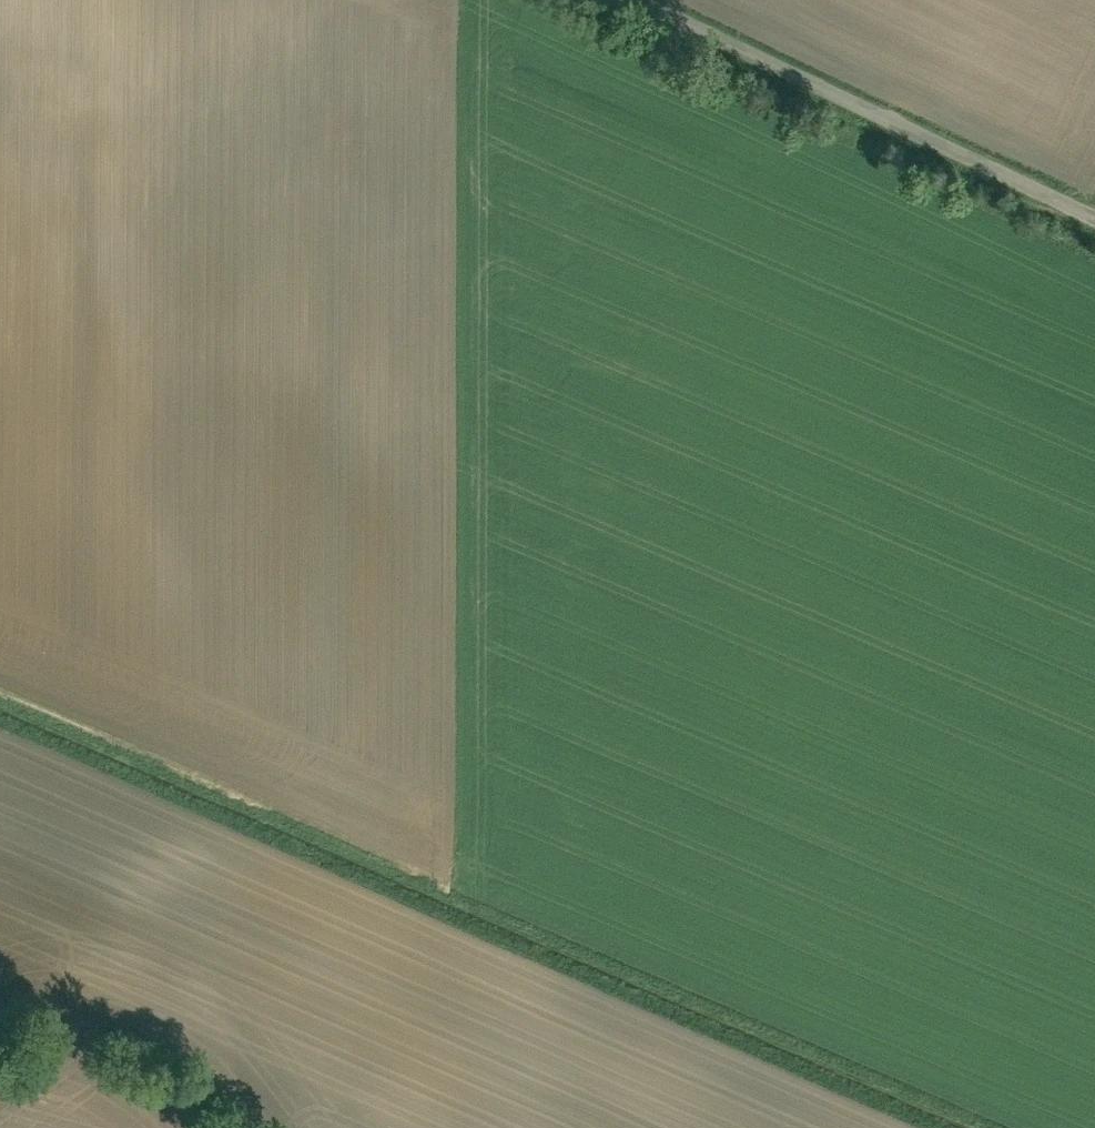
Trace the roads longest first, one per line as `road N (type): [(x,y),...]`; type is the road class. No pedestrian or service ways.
road 1 (unclassified): [(1094,198),(676,0)]

